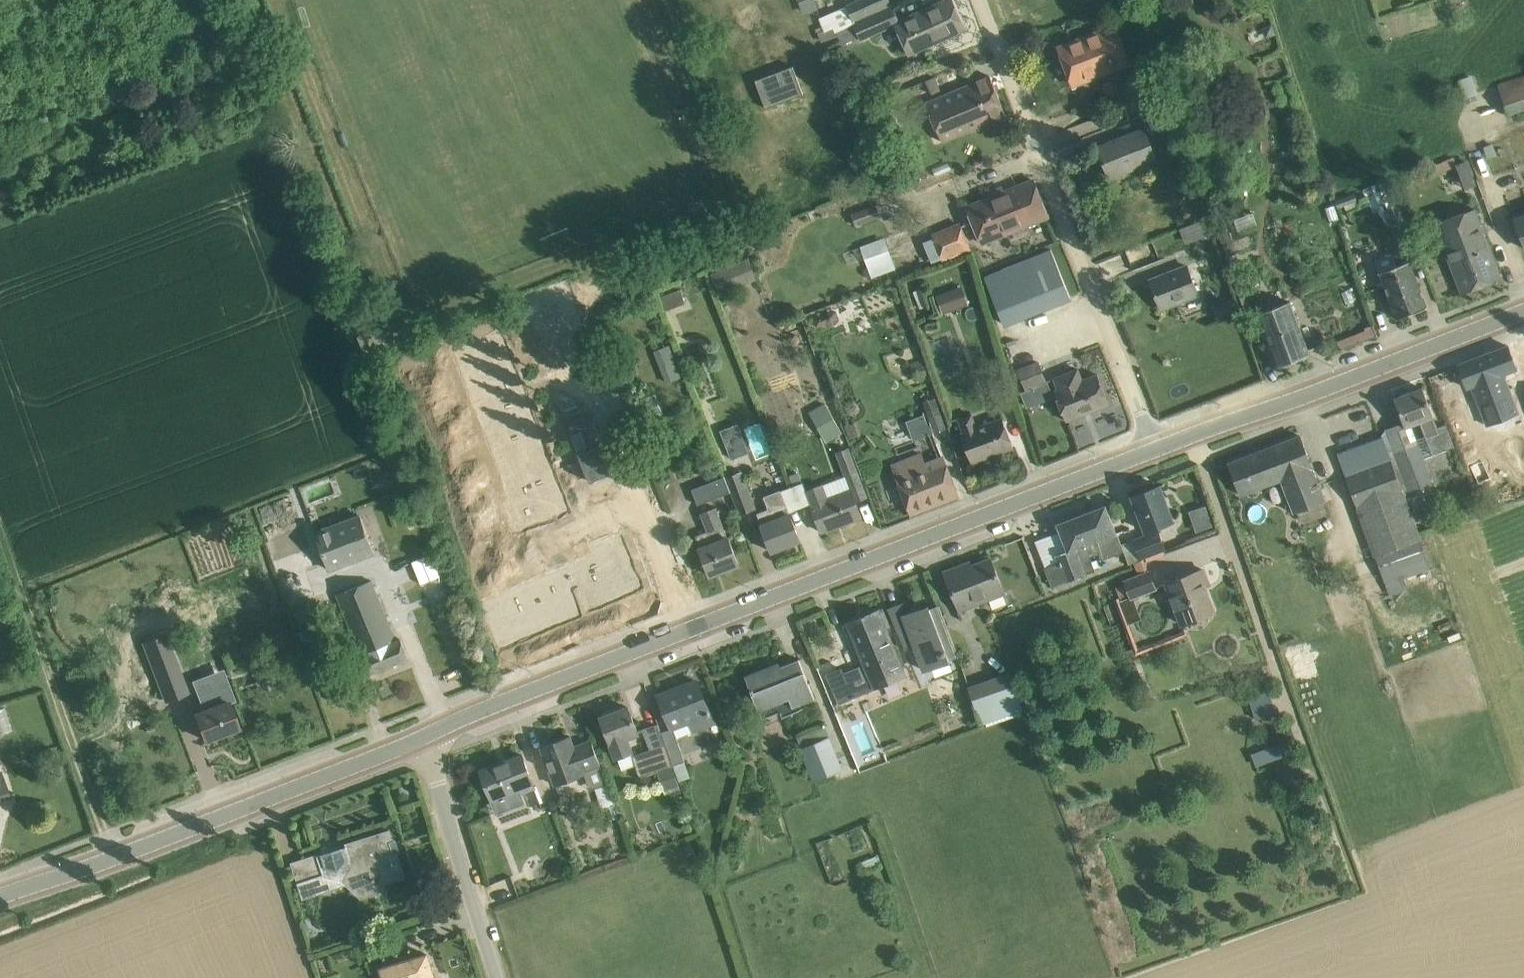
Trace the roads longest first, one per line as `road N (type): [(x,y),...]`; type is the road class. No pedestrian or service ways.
road 1 (primary): [(683,636),(1156,450)]
road 2 (residential): [(1156,450),(983,0)]
road 3 (primary): [(0,896),(421,740)]
road 4 (primary): [(1195,434),(1523,311)]
road 5 (track): [(113,857),(0,537)]
road 6 (residential): [(563,336),(683,636)]
road 7 (unclassified): [(1301,737),(1195,434)]
road 8 (primary): [(421,740),(683,636)]
road 9 (unclassified): [(496,977),(421,740)]

